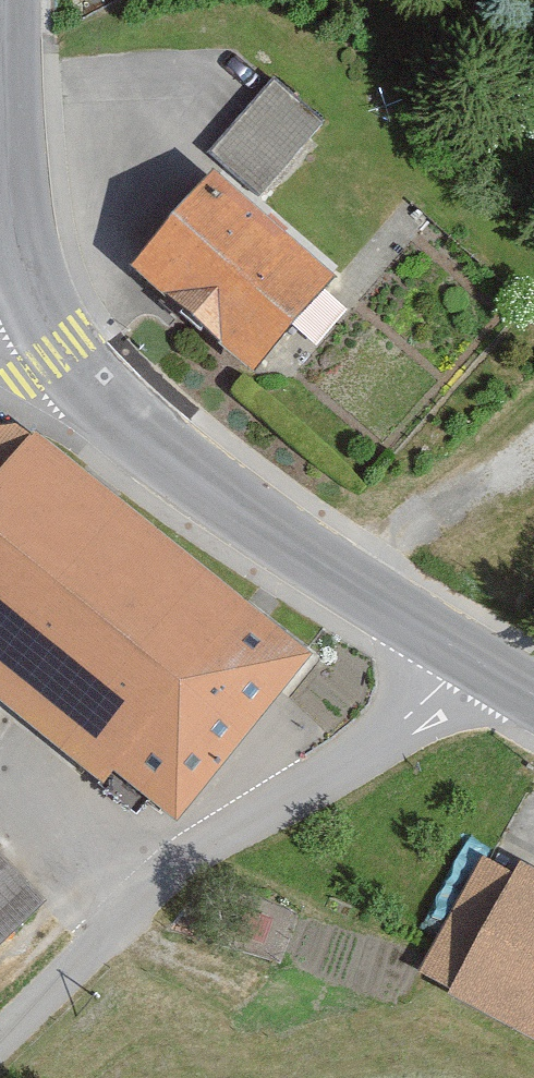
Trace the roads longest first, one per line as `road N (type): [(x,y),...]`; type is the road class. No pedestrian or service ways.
road 1 (residential): [(465,655),(414,710),(204,852),(0,1056)]
road 2 (tertiary): [(465,655),(97,401),(56,359),(36,316)]
road 3 (tertiary): [(36,316),(13,224),(4,0)]

